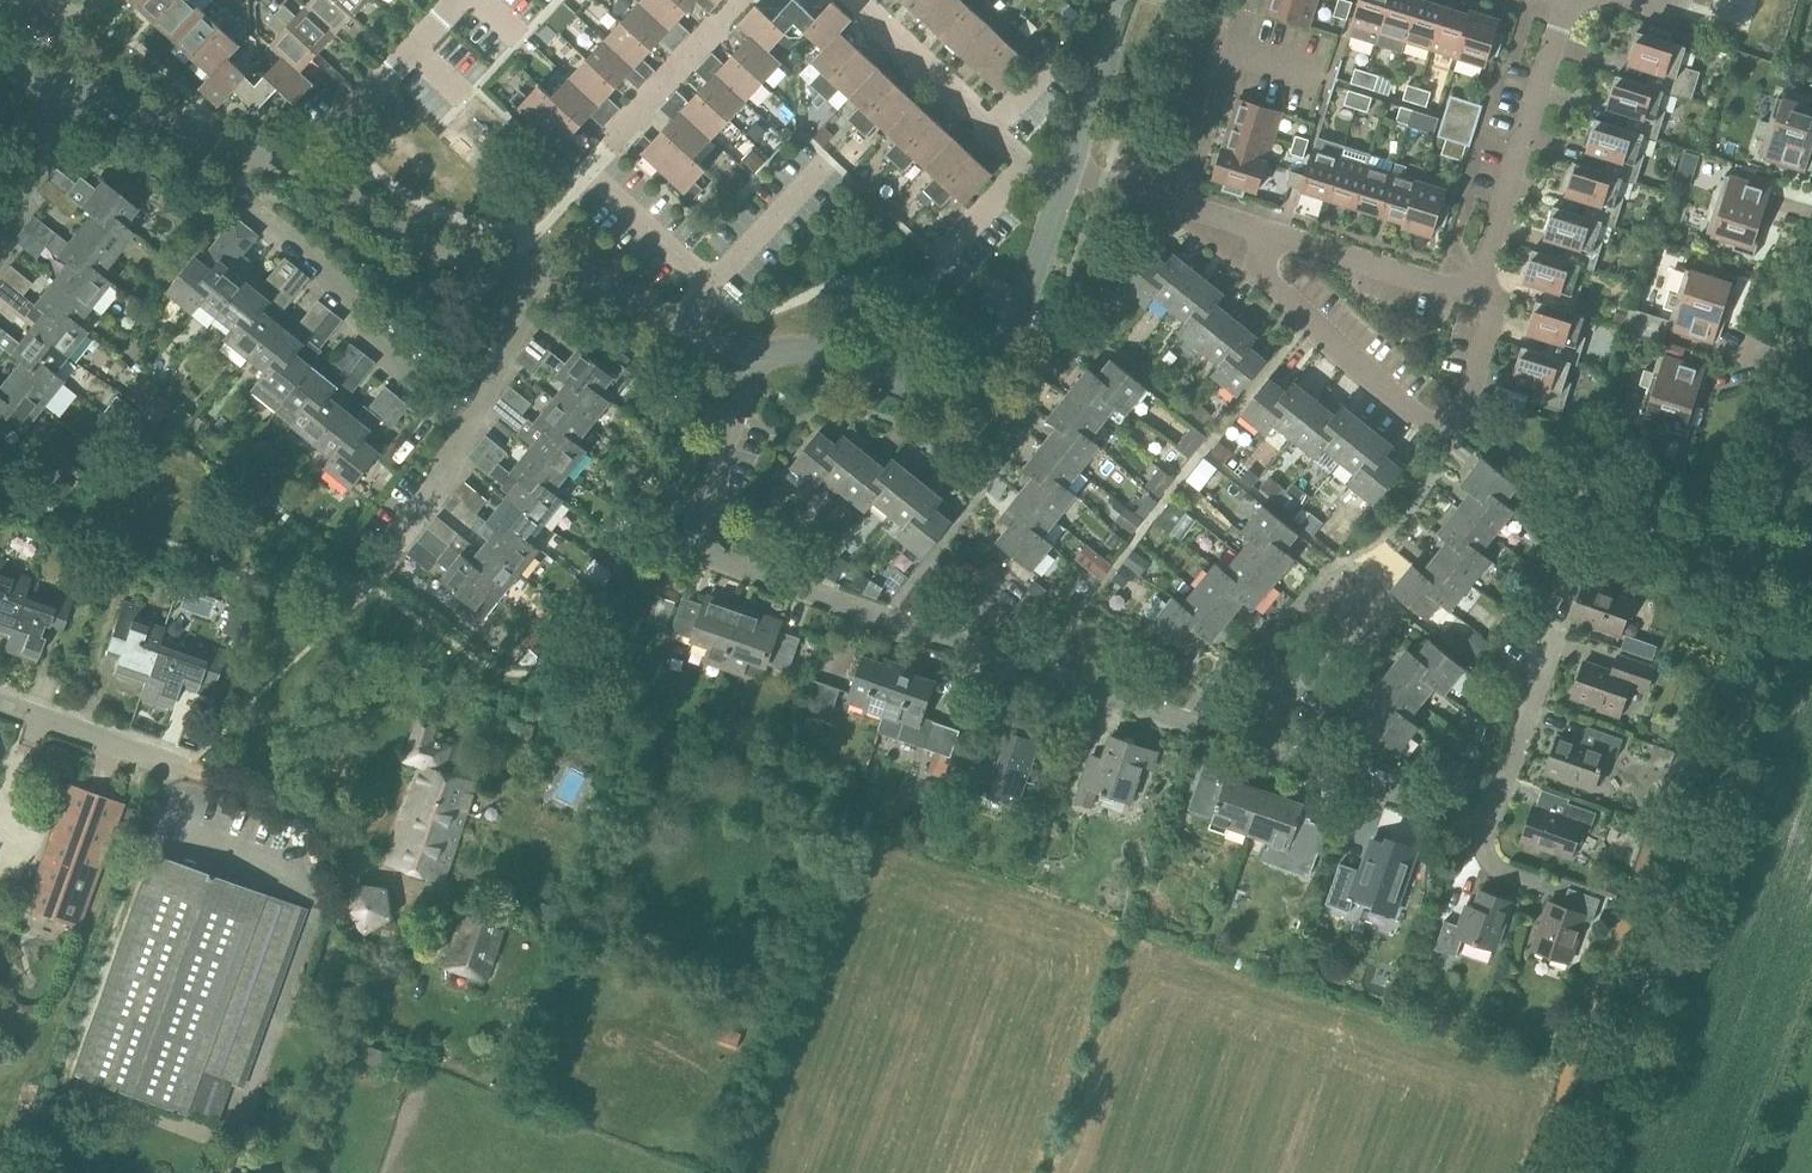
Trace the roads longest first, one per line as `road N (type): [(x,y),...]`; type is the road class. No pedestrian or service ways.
road 1 (residential): [(1489,840),(1183,720),(696,549),(755,365)]
road 2 (unclassified): [(755,365),(787,345),(944,390),(970,388),(1003,371),(1069,172)]
road 3 (residential): [(747,0),(590,174),(713,286)]
road 4 (unclassified): [(1628,524),(1756,561),(1756,507),(1811,318)]
road 5 (residential): [(465,425),(426,400),(314,258),(241,194)]
road 6 (residential): [(1476,296),(1569,0)]
road 7 (residential): [(1454,439),(1418,419),(1261,269),(1265,230)]
road 8 (unclassified): [(301,168),(330,177),(379,221),(422,245),(538,268)]
road 9 (residential): [(1186,205),(1235,47),(1325,79)]
road 10 (unclassified): [(77,88),(301,168)]
road 11 (residential): [(301,168),(448,0)]
road 12 (residential): [(1476,296),(1265,230)]
road 13 (residential): [(195,752),(0,688)]
road 14 (residential): [(988,127),(850,0)]
road 15 (residential): [(1489,840),(1552,664)]
road 16 (unclassified): [(1069,172),(1129,0)]
road 17 (residential): [(465,425),(538,268)]
road 18 (residential): [(77,88),(0,241)]
road 19 (residential): [(713,286),(828,163)]
road 20 (residential): [(1454,439),(1491,340),(1495,310),(1476,296)]
road 21 (unclassified): [(538,268),(576,272),(680,324)]
road 22 (residential): [(401,547),(439,490),(465,425)]
road 23 (residential): [(1028,167),(948,263)]
road 24 (residential): [(1186,205),(1069,172)]

